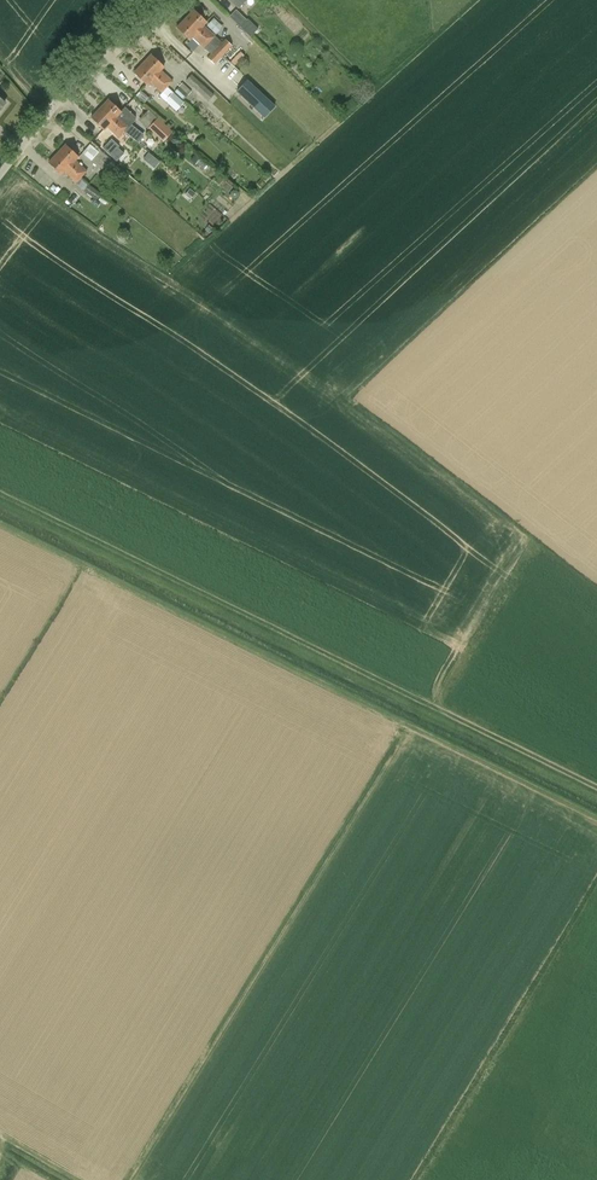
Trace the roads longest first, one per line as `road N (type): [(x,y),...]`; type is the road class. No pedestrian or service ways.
road 1 (unclassified): [(152,0),(102,48),(0,174)]

